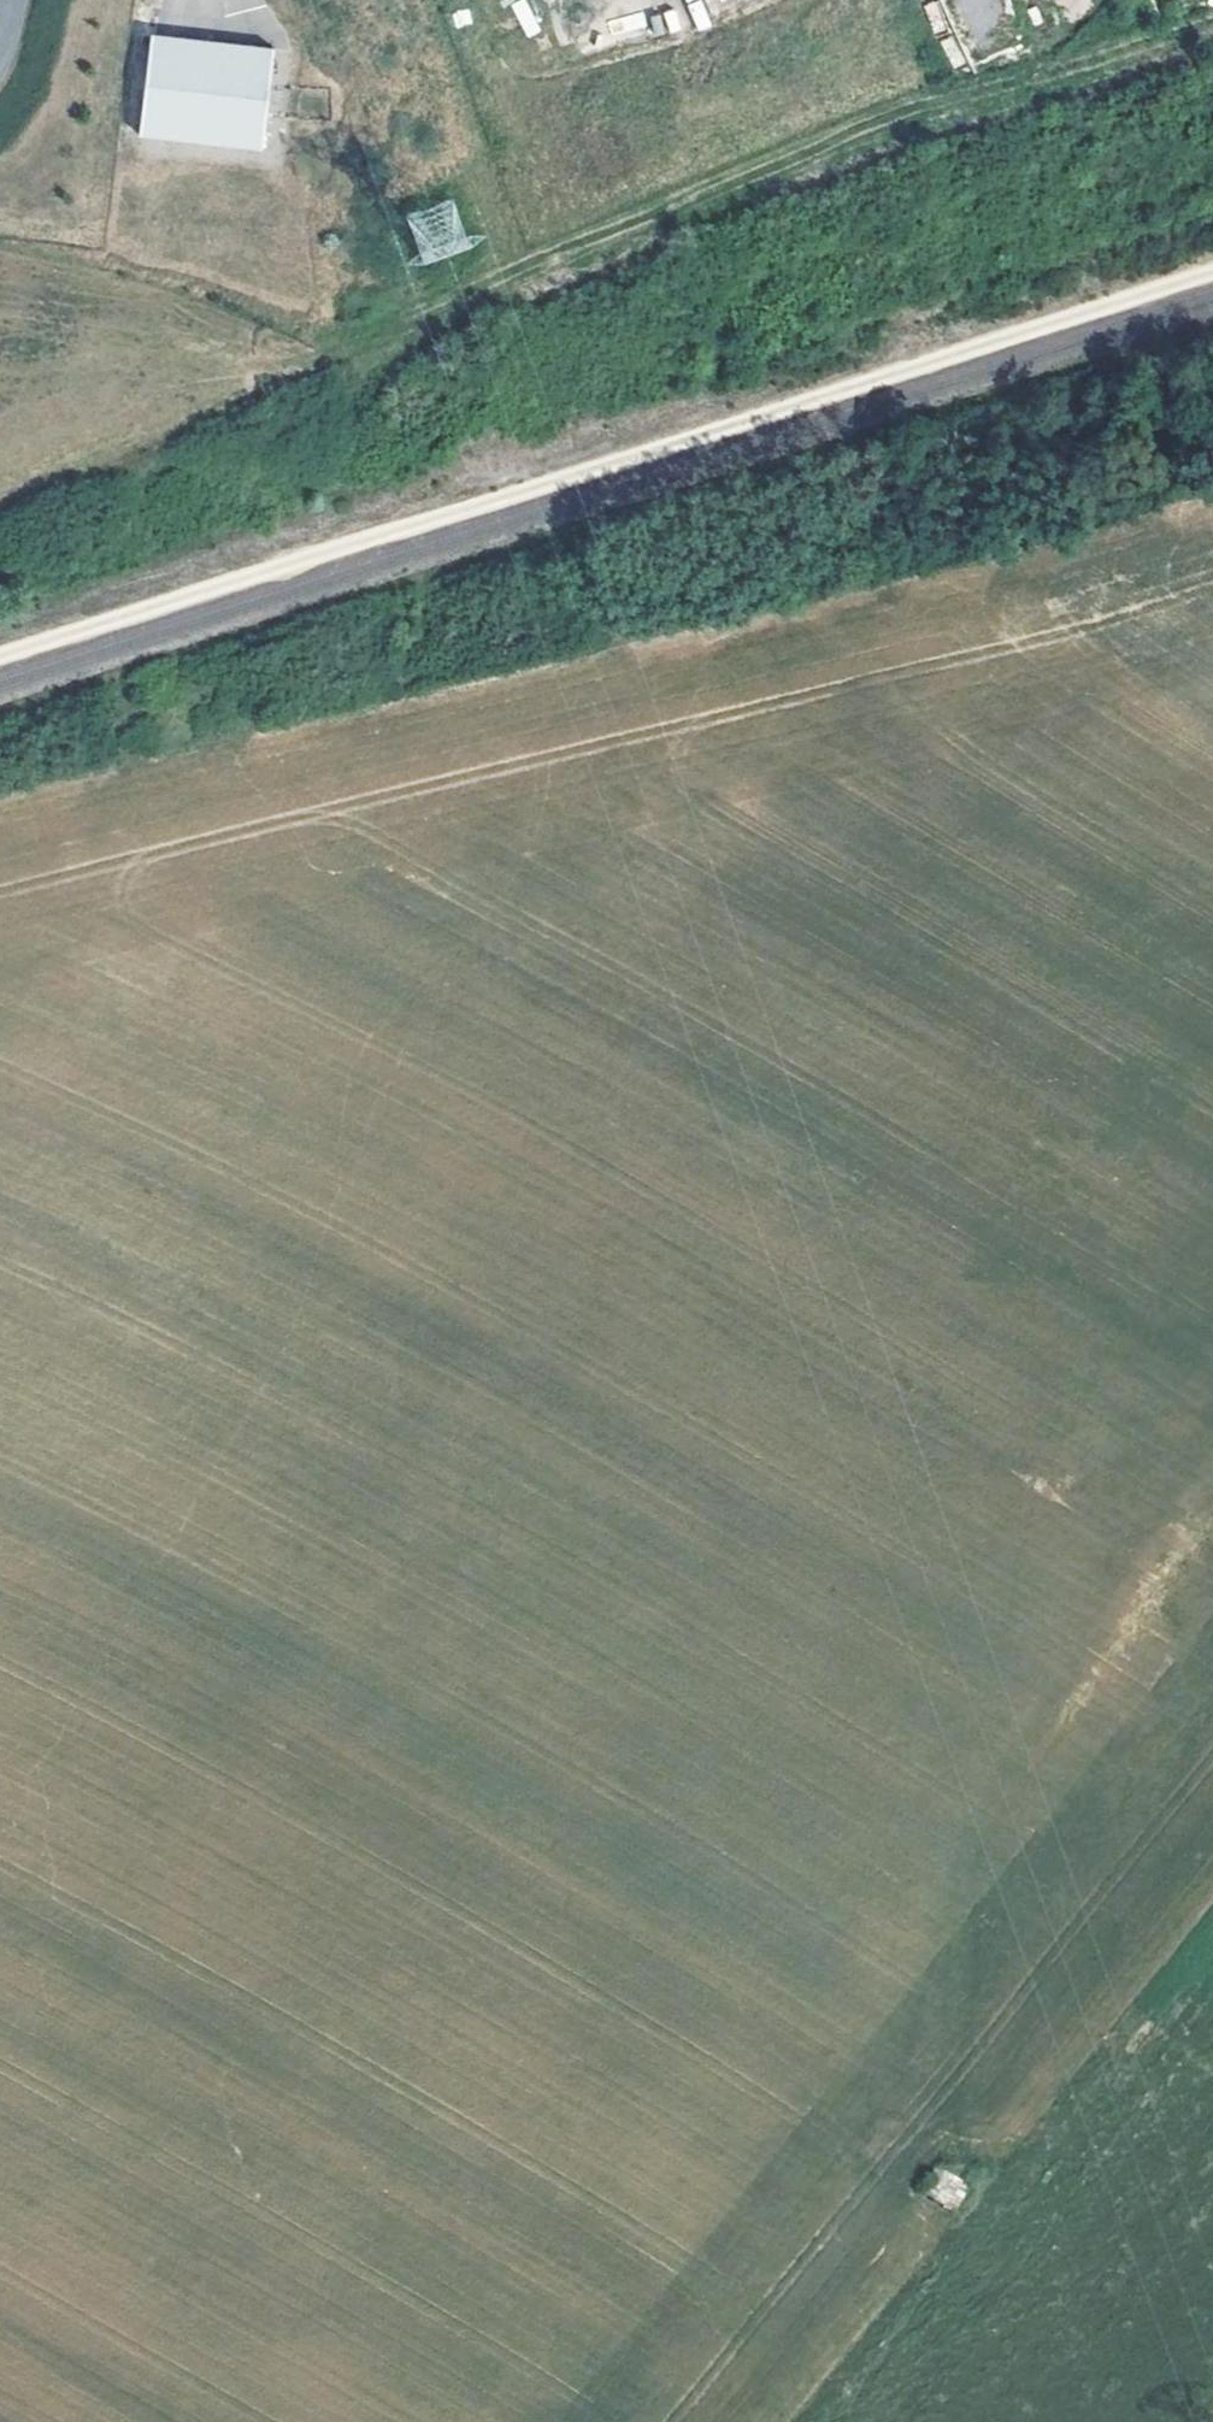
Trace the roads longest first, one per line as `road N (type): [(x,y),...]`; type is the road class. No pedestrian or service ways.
road 1 (track): [(289,359),(363,341),(908,110),(990,99),(1212,22)]

